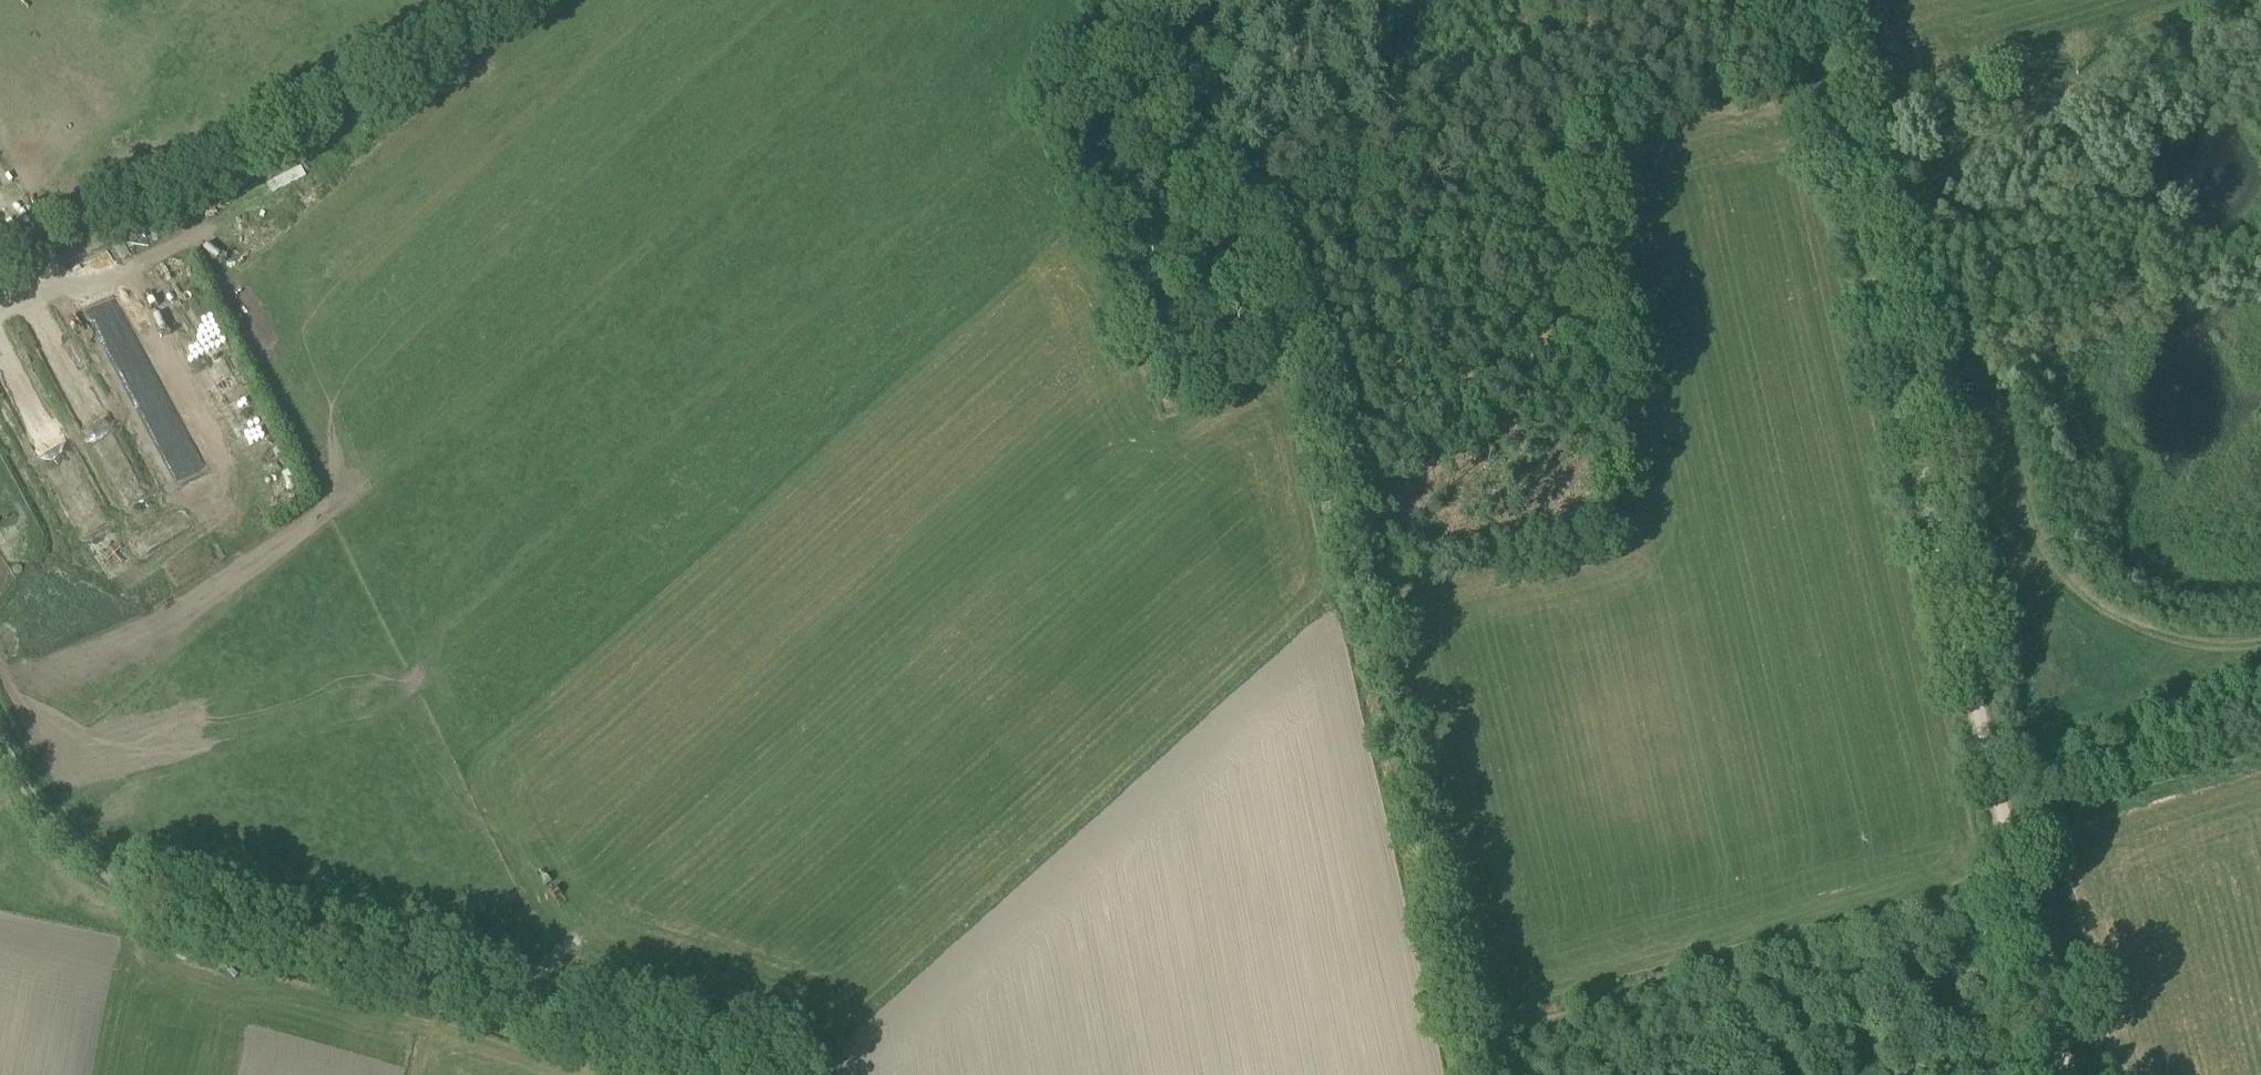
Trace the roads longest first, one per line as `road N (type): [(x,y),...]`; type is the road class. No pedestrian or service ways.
road 1 (track): [(2070,1074),(1810,0)]

